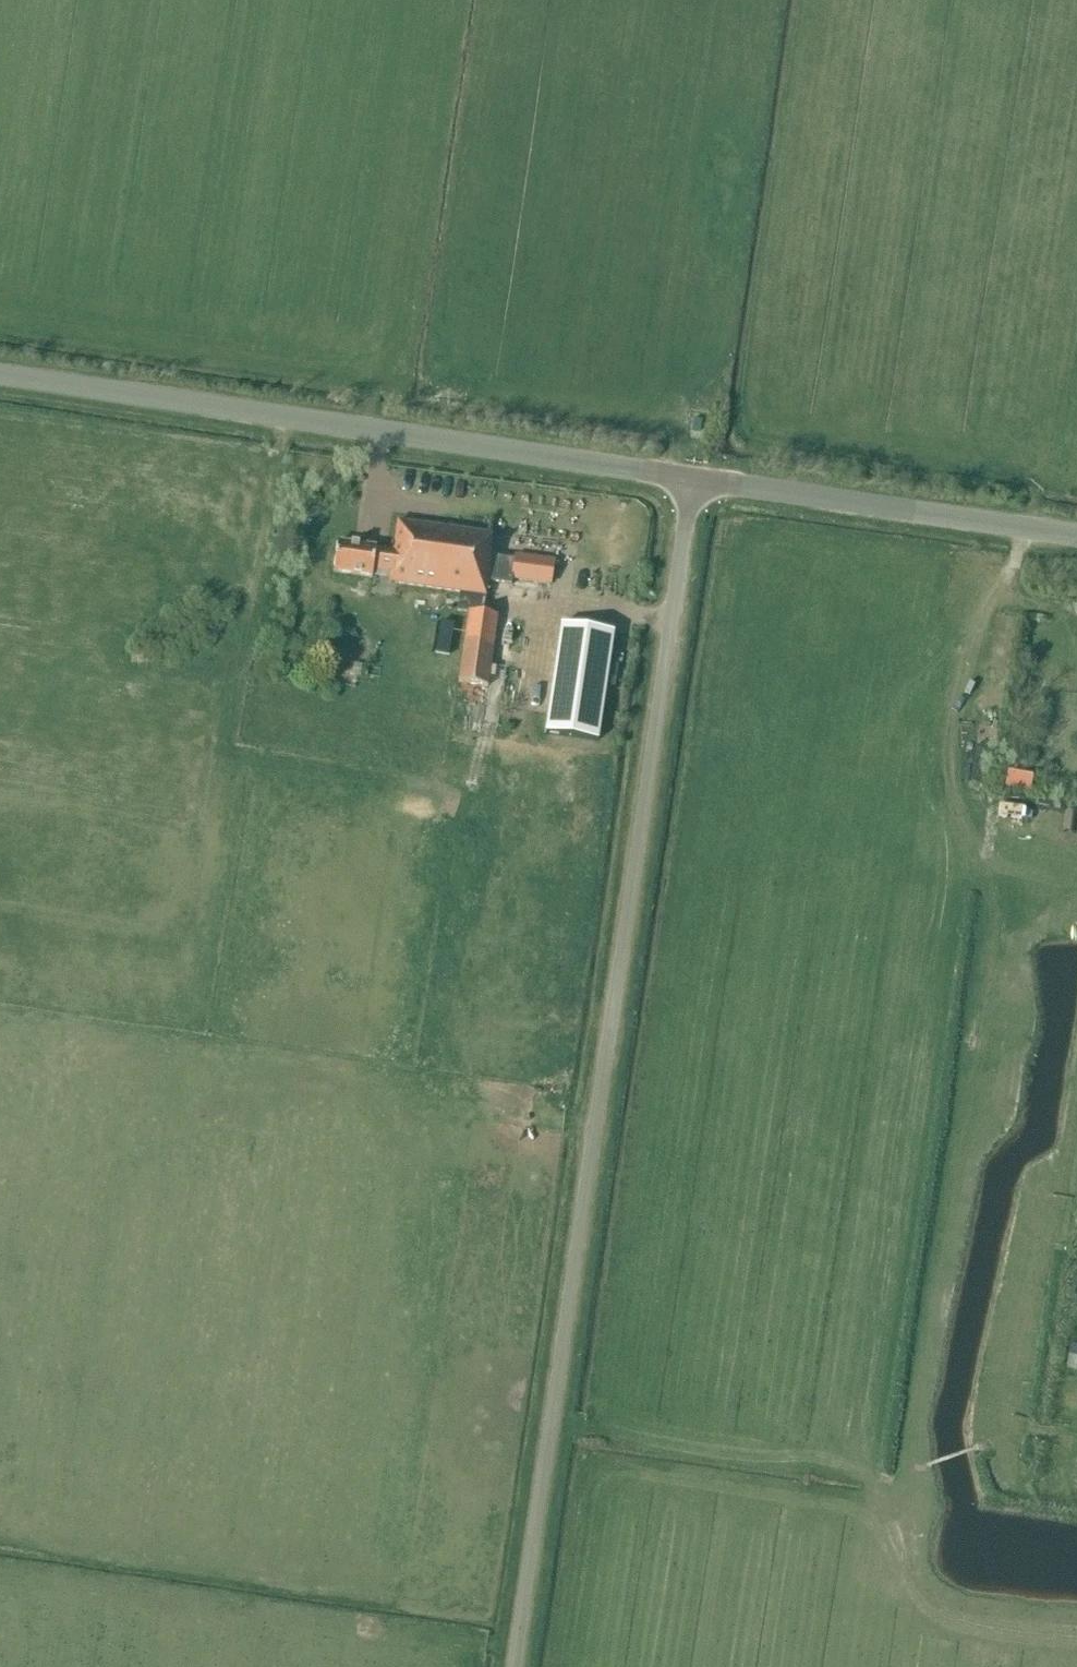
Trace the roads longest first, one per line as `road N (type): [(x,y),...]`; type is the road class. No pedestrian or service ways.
road 1 (unclassified): [(513,1666),(696,486)]
road 2 (unclassified): [(696,486),(0,379)]
road 3 (unclassified): [(1076,542),(696,486)]

